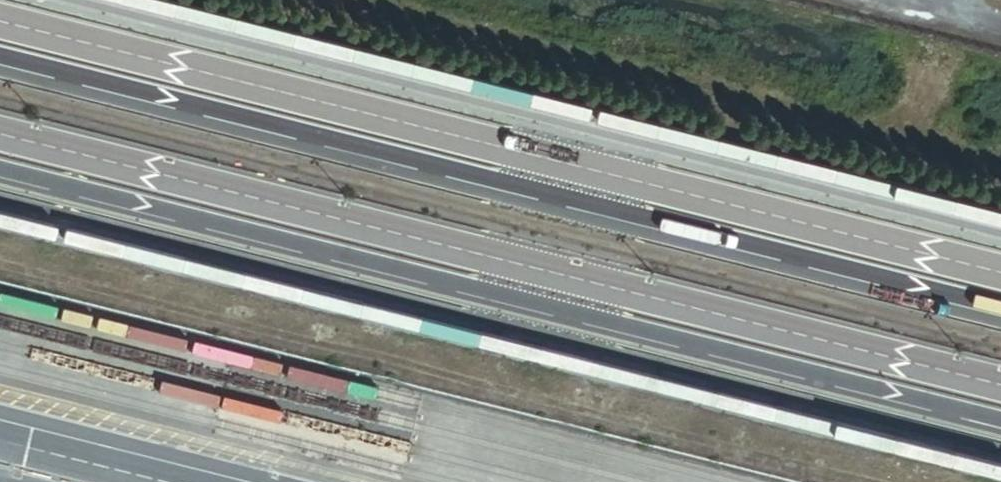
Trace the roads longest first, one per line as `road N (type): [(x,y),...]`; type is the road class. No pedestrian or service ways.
road 1 (unclassified): [(1000,273),(0,21)]
road 2 (unclassified): [(0,170),(1000,421)]
road 3 (unclassified): [(0,60),(1000,311)]
road 4 (unclassified): [(1000,385),(0,135)]

